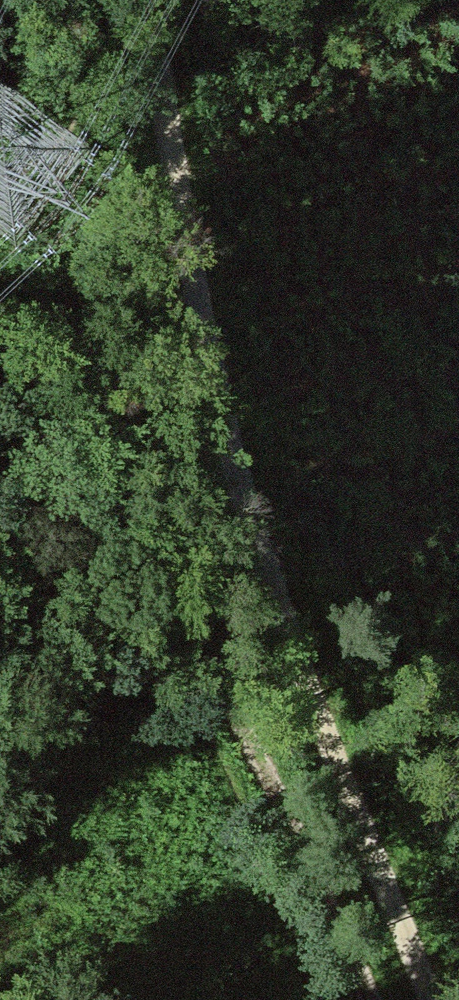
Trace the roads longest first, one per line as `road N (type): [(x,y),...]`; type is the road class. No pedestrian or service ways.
road 1 (track): [(154,0),(238,428),(343,786),(430,999)]
road 2 (track): [(0,346),(121,522),(343,786)]

